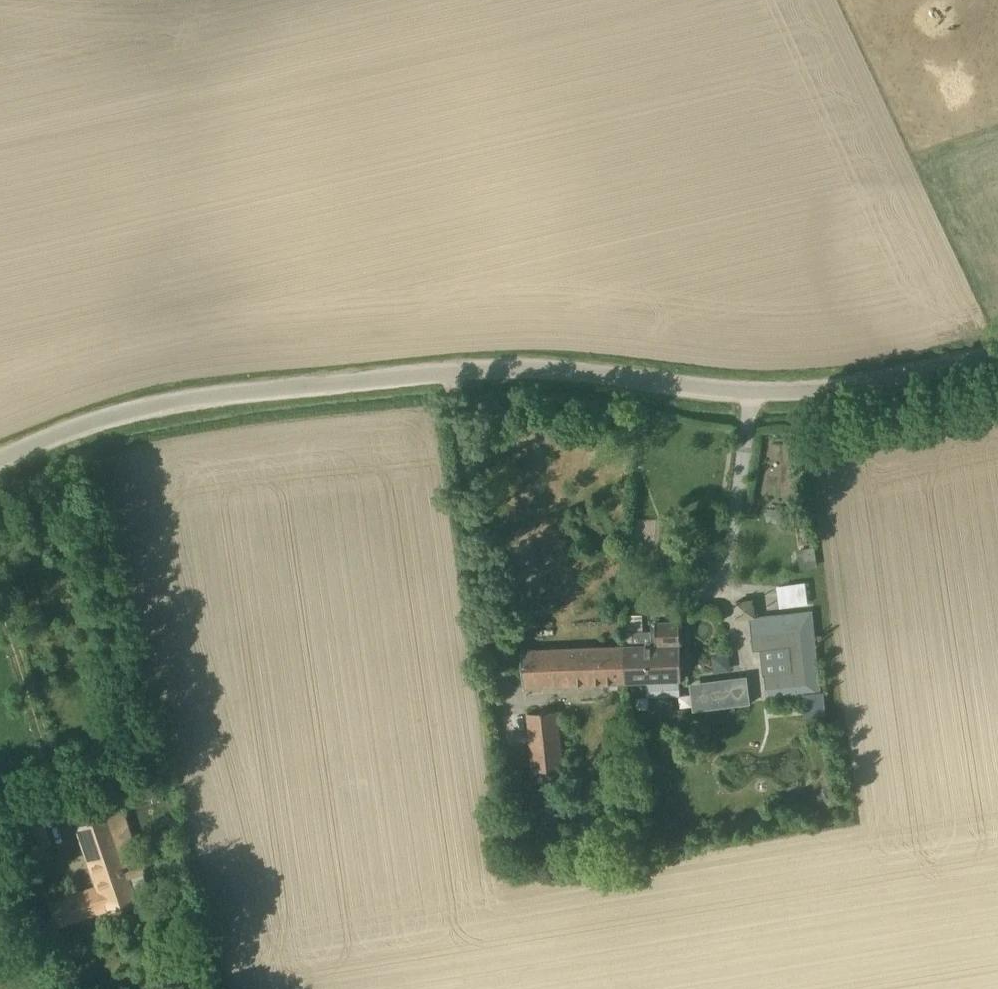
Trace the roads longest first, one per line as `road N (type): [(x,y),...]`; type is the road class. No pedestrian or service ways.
road 1 (unclassified): [(0,443),(54,411),(154,383),(616,354),(753,384),(792,384),(997,342)]

